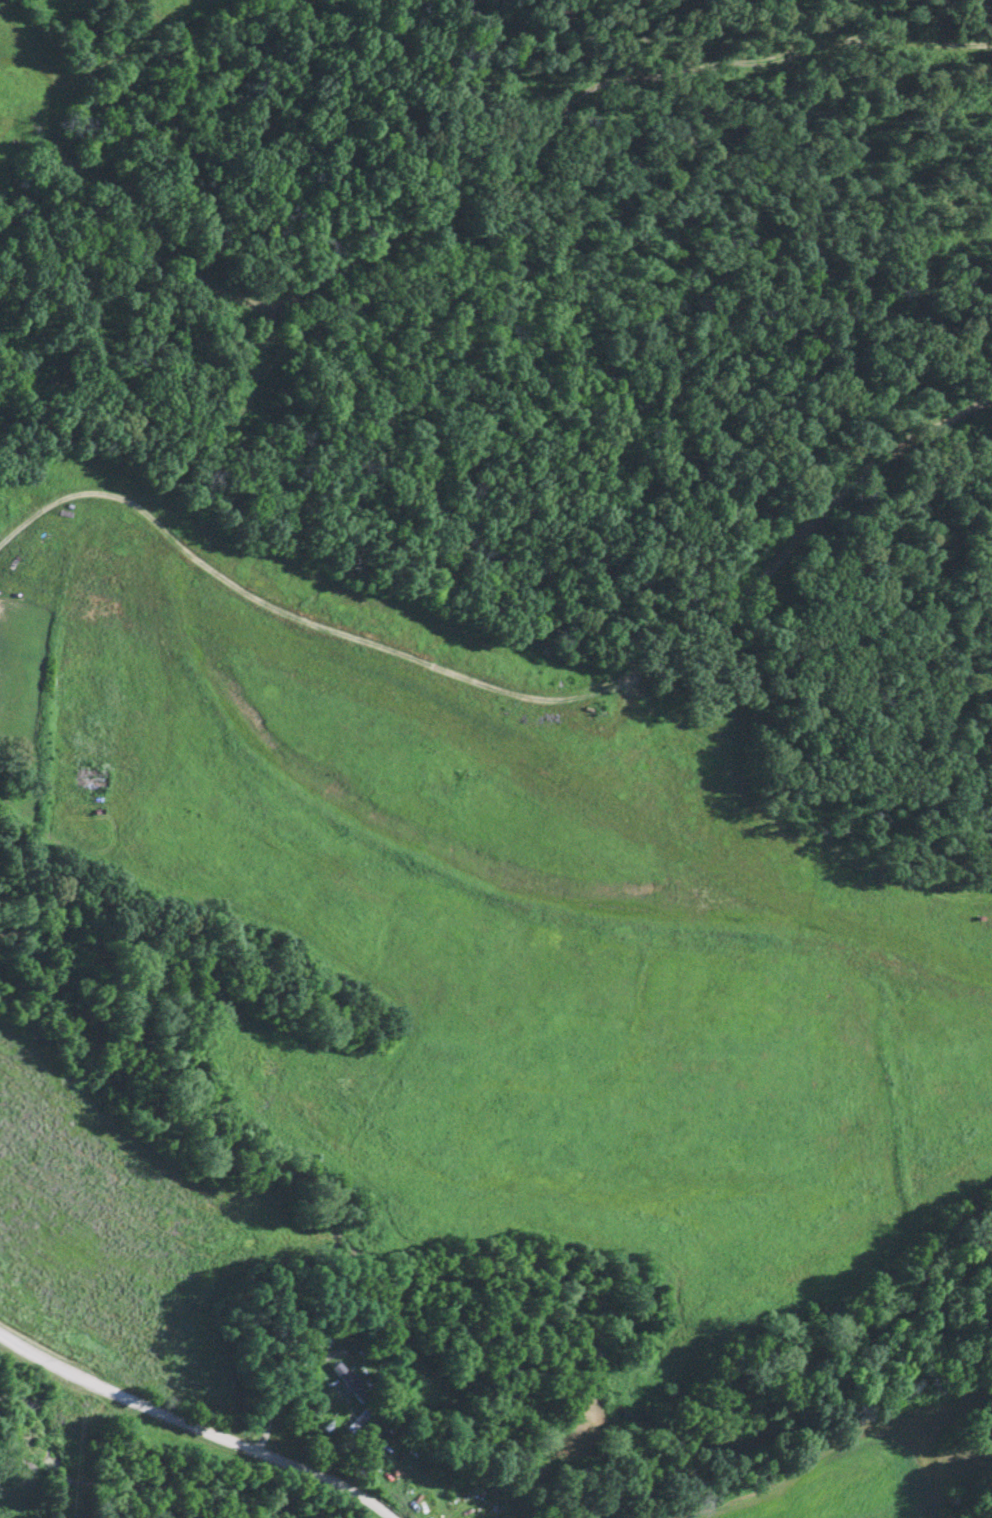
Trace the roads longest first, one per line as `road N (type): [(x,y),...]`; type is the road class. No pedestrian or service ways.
road 1 (residential): [(387,1517),(338,1485),(60,1370),(0,1336)]

